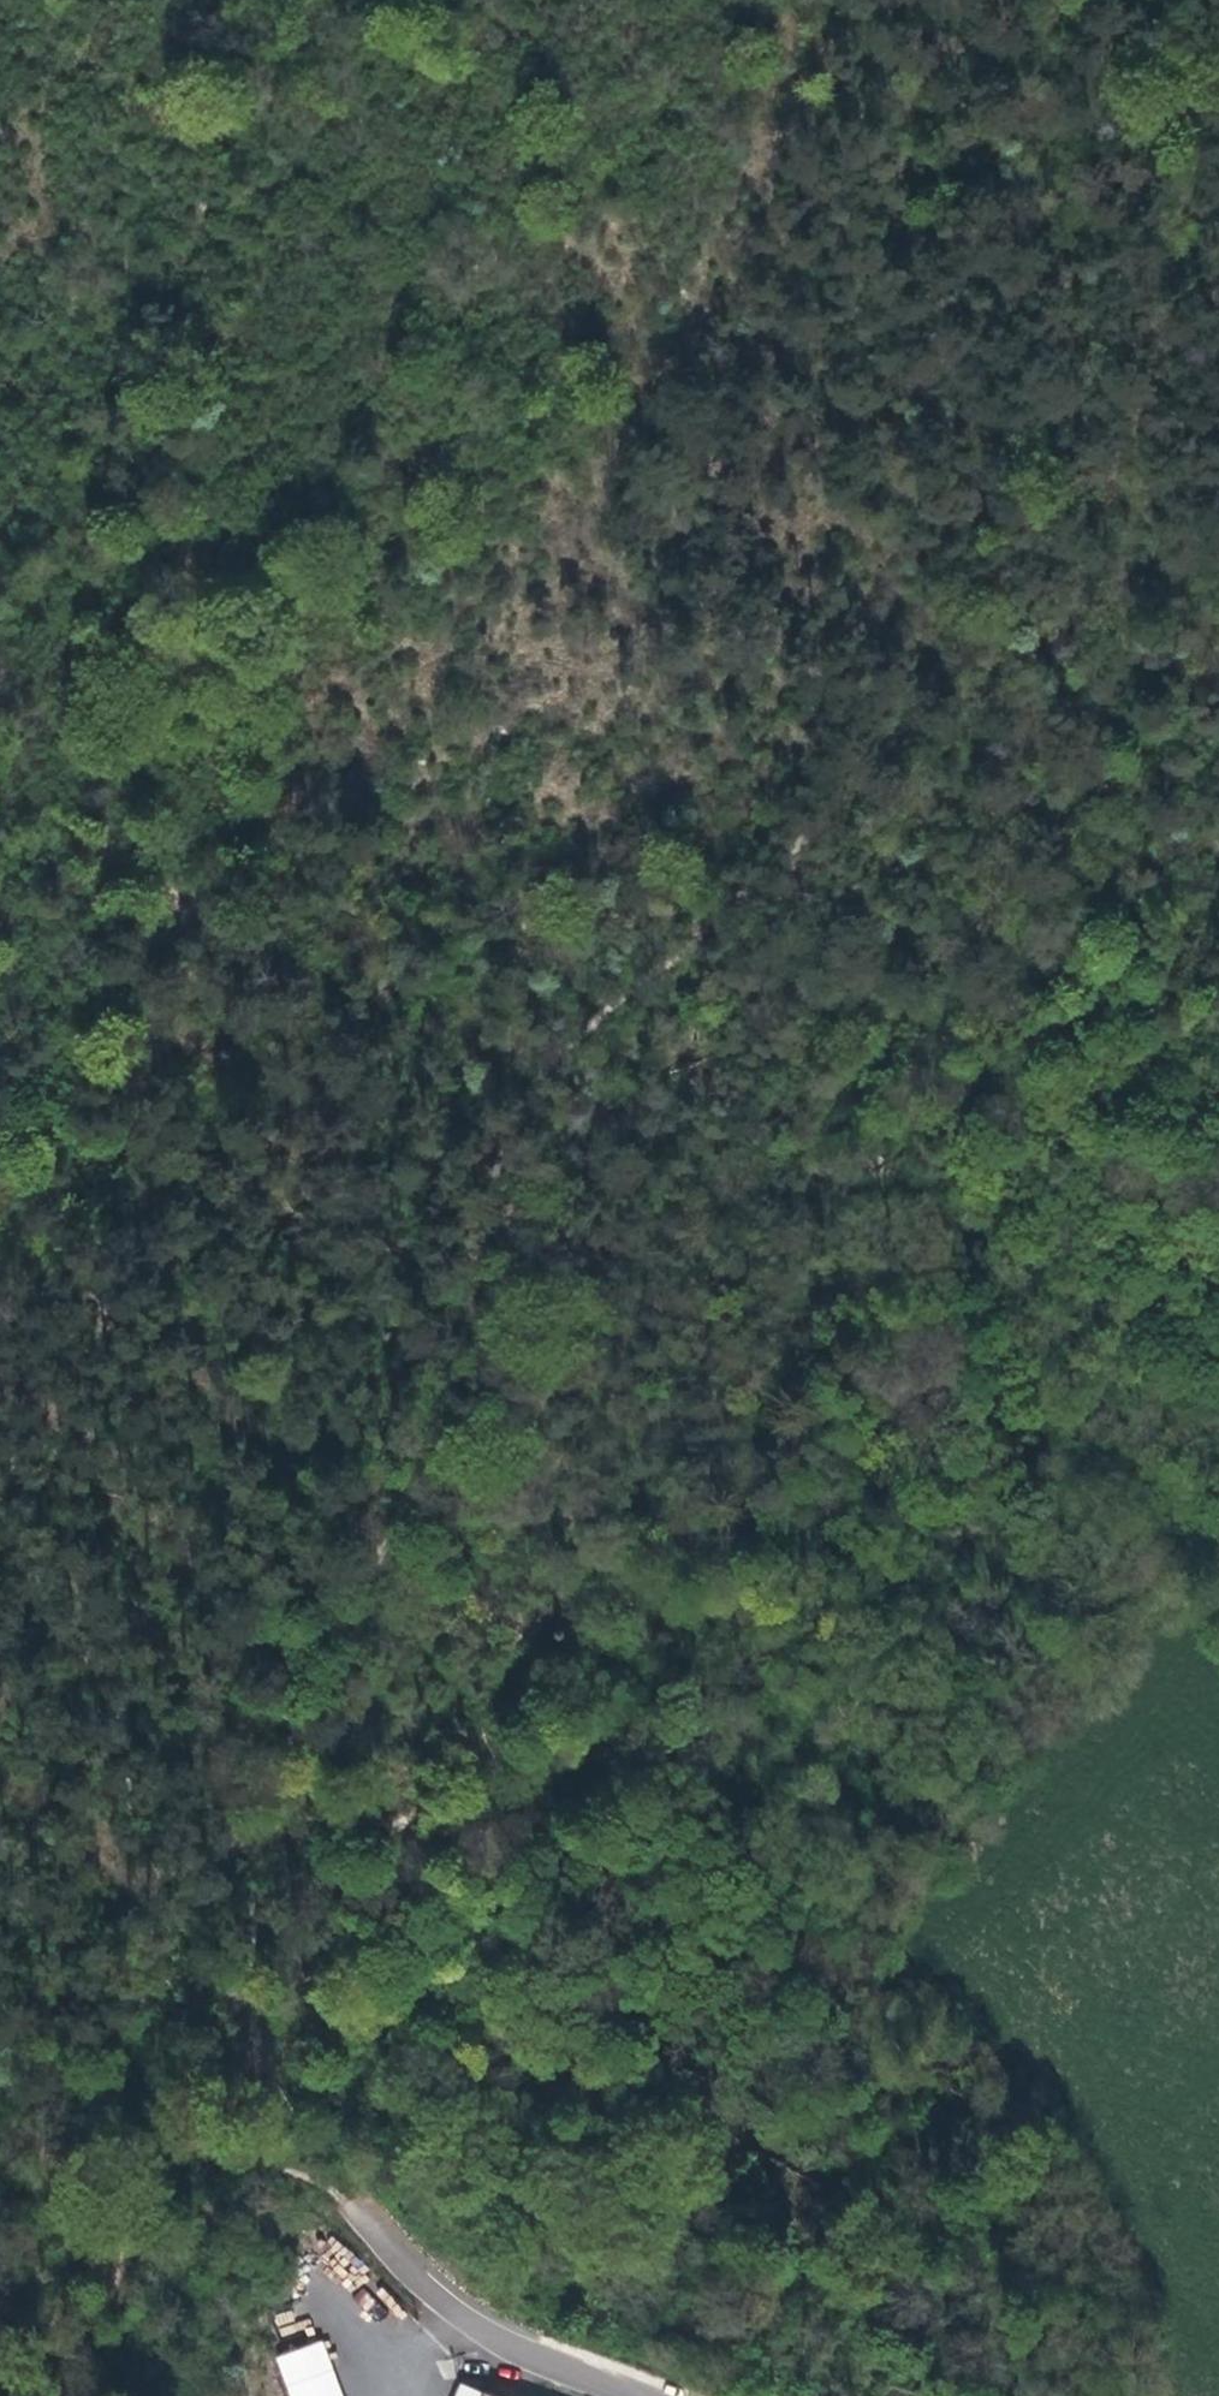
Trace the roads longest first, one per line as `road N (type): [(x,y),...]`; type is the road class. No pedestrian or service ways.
road 1 (residential): [(345,2200),(417,2284),(478,2327),(644,2395)]
road 2 (track): [(170,940),(174,883),(142,857),(0,795)]
road 3 (track): [(253,2048),(345,2200)]

